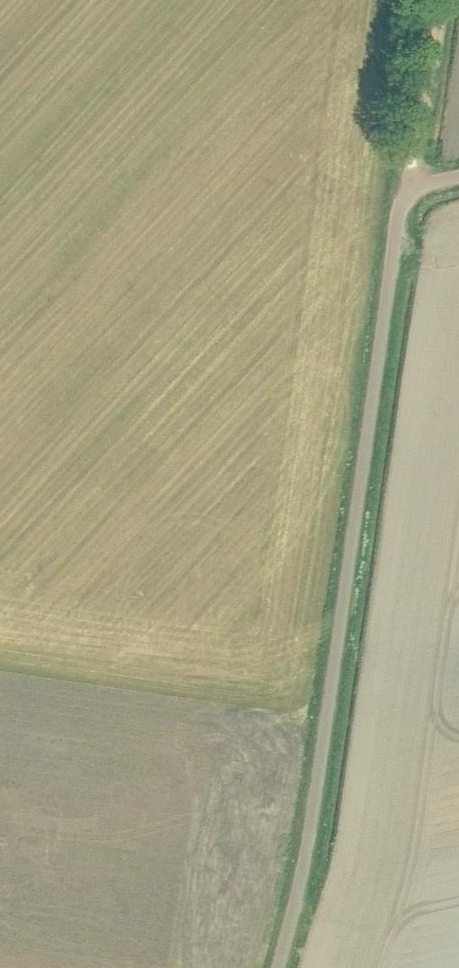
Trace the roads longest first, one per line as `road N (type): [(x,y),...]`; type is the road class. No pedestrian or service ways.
road 1 (unclassified): [(279,967),(297,899),(399,213),(414,184),(458,175)]
road 2 (track): [(437,0),(414,184)]

